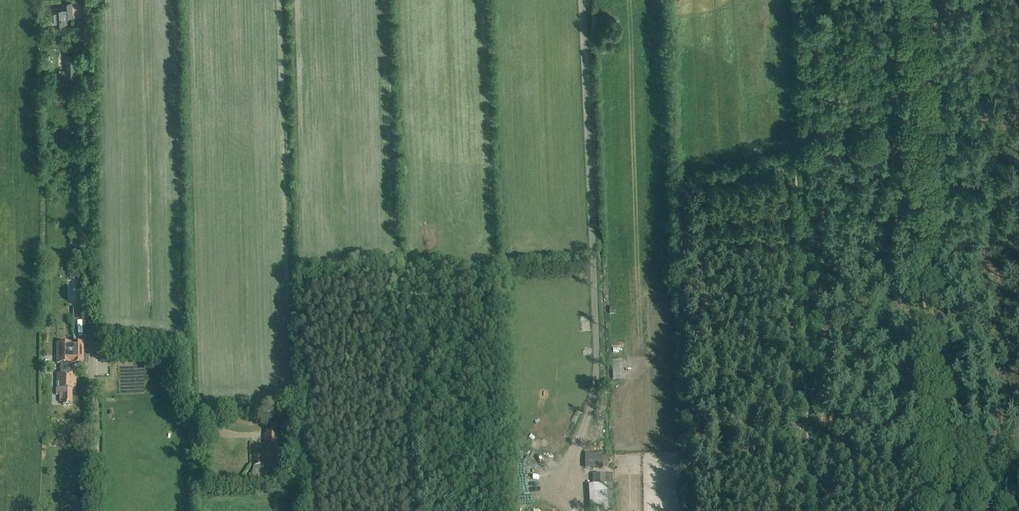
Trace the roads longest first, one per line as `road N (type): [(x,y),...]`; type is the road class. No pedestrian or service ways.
road 1 (track): [(932,510),(914,0)]
road 2 (track): [(83,0),(91,510)]
road 3 (track): [(918,126),(797,156),(813,510)]
road 4 (track): [(88,348),(178,351),(189,413),(220,435),(253,436)]

